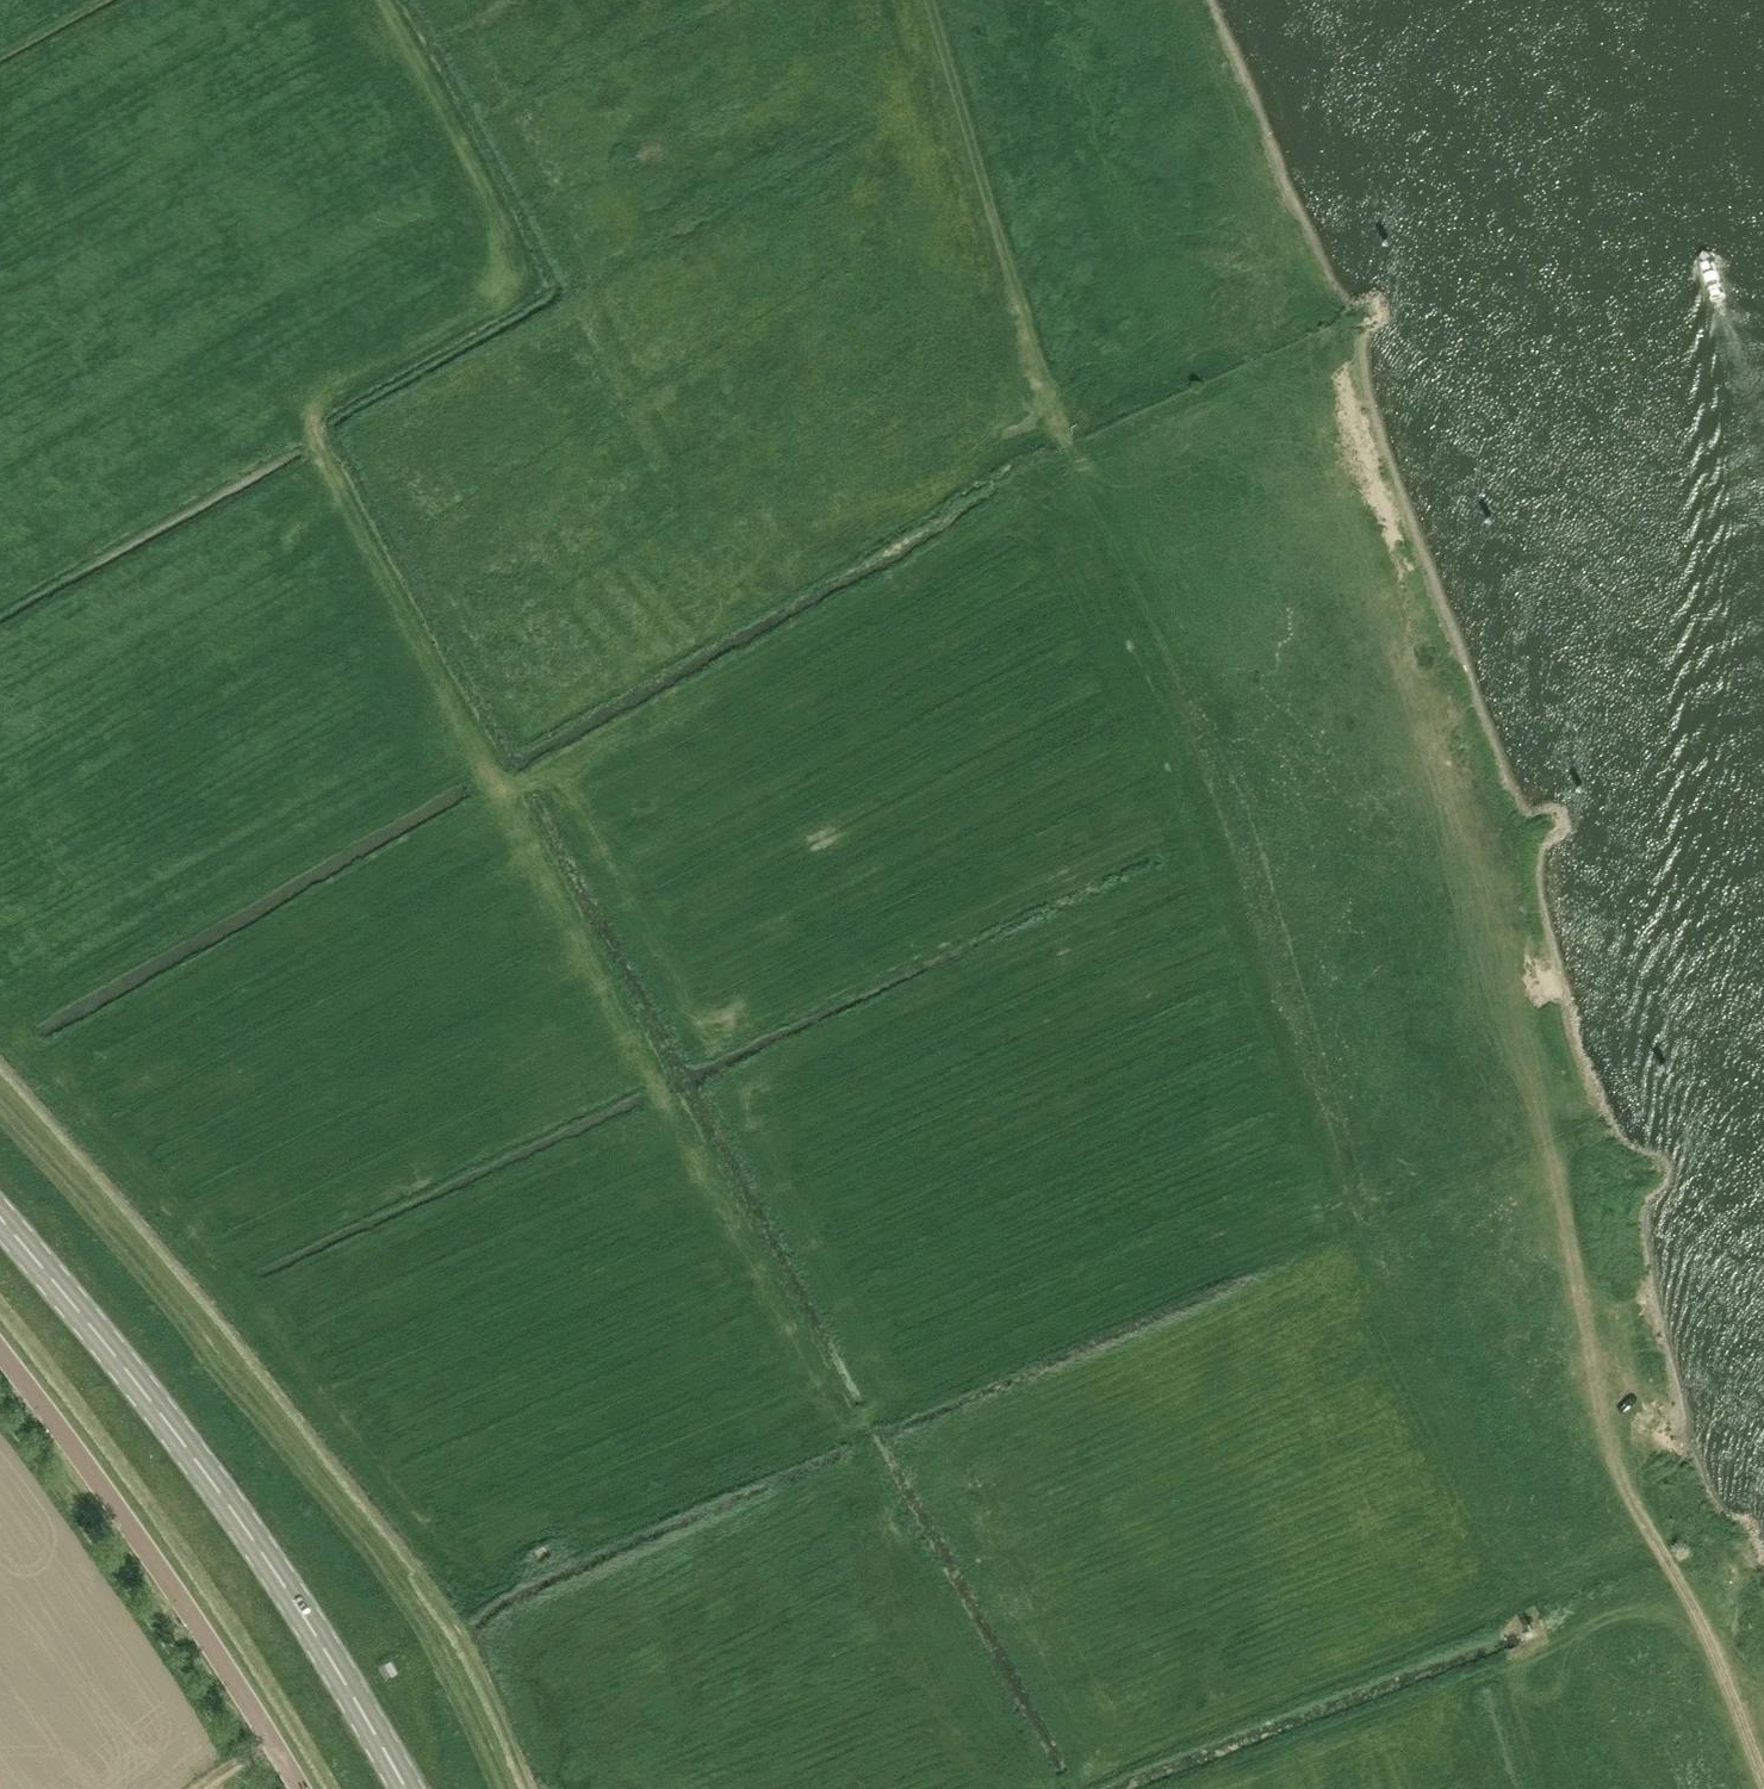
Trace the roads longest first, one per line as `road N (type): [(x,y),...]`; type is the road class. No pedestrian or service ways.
road 1 (secondary): [(411,1788),(227,1495),(0,1212)]
road 2 (unclassified): [(302,1788),(112,1499),(0,1353)]

